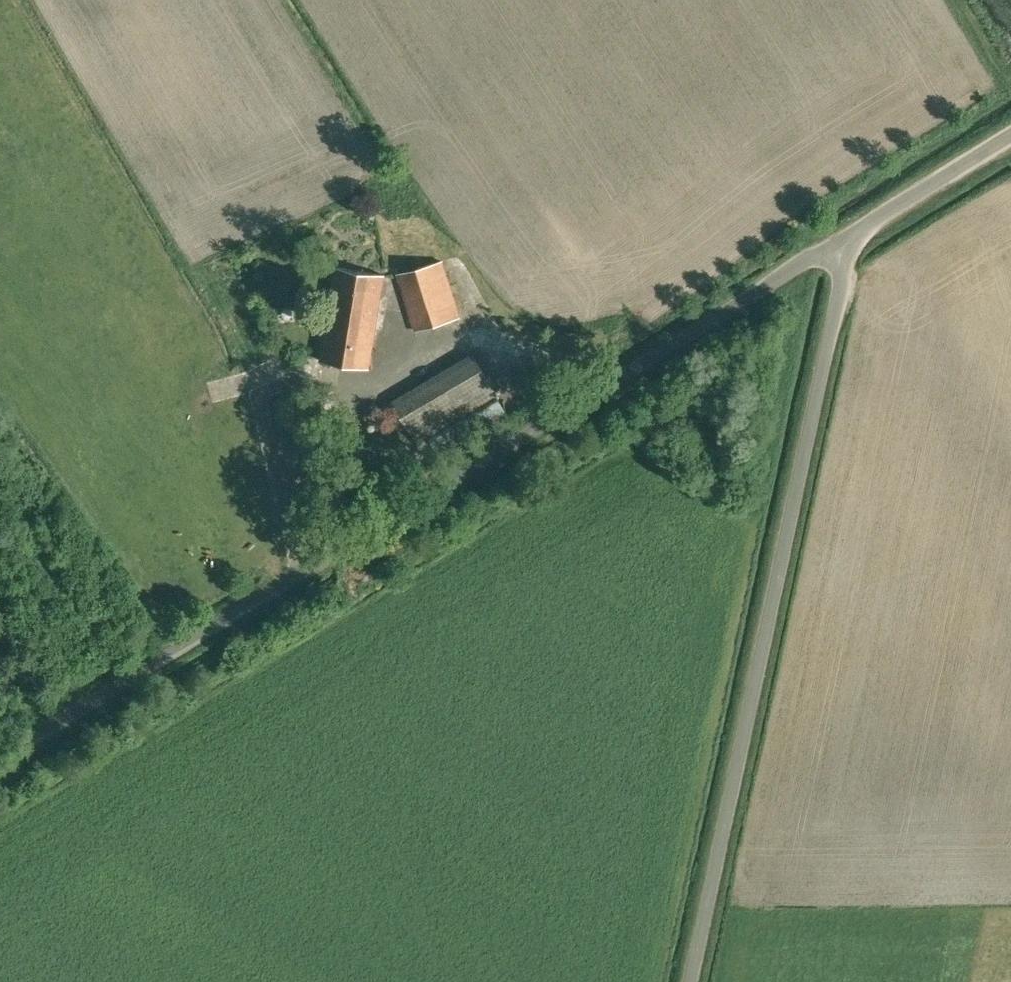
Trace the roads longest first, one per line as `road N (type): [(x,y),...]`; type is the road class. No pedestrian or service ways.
road 1 (unclassified): [(0,764),(851,239)]
road 2 (unclassified): [(692,981),(851,239)]
road 3 (unclassified): [(851,239),(1010,138)]

